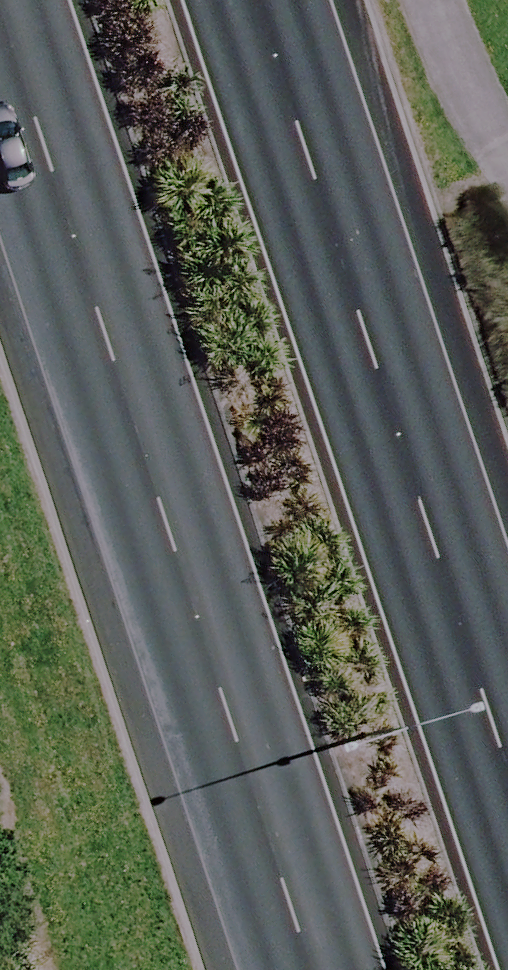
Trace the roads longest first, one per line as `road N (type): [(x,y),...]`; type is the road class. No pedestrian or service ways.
road 1 (primary): [(323,969),(7,0)]
road 2 (primary): [(283,0),(507,692)]

